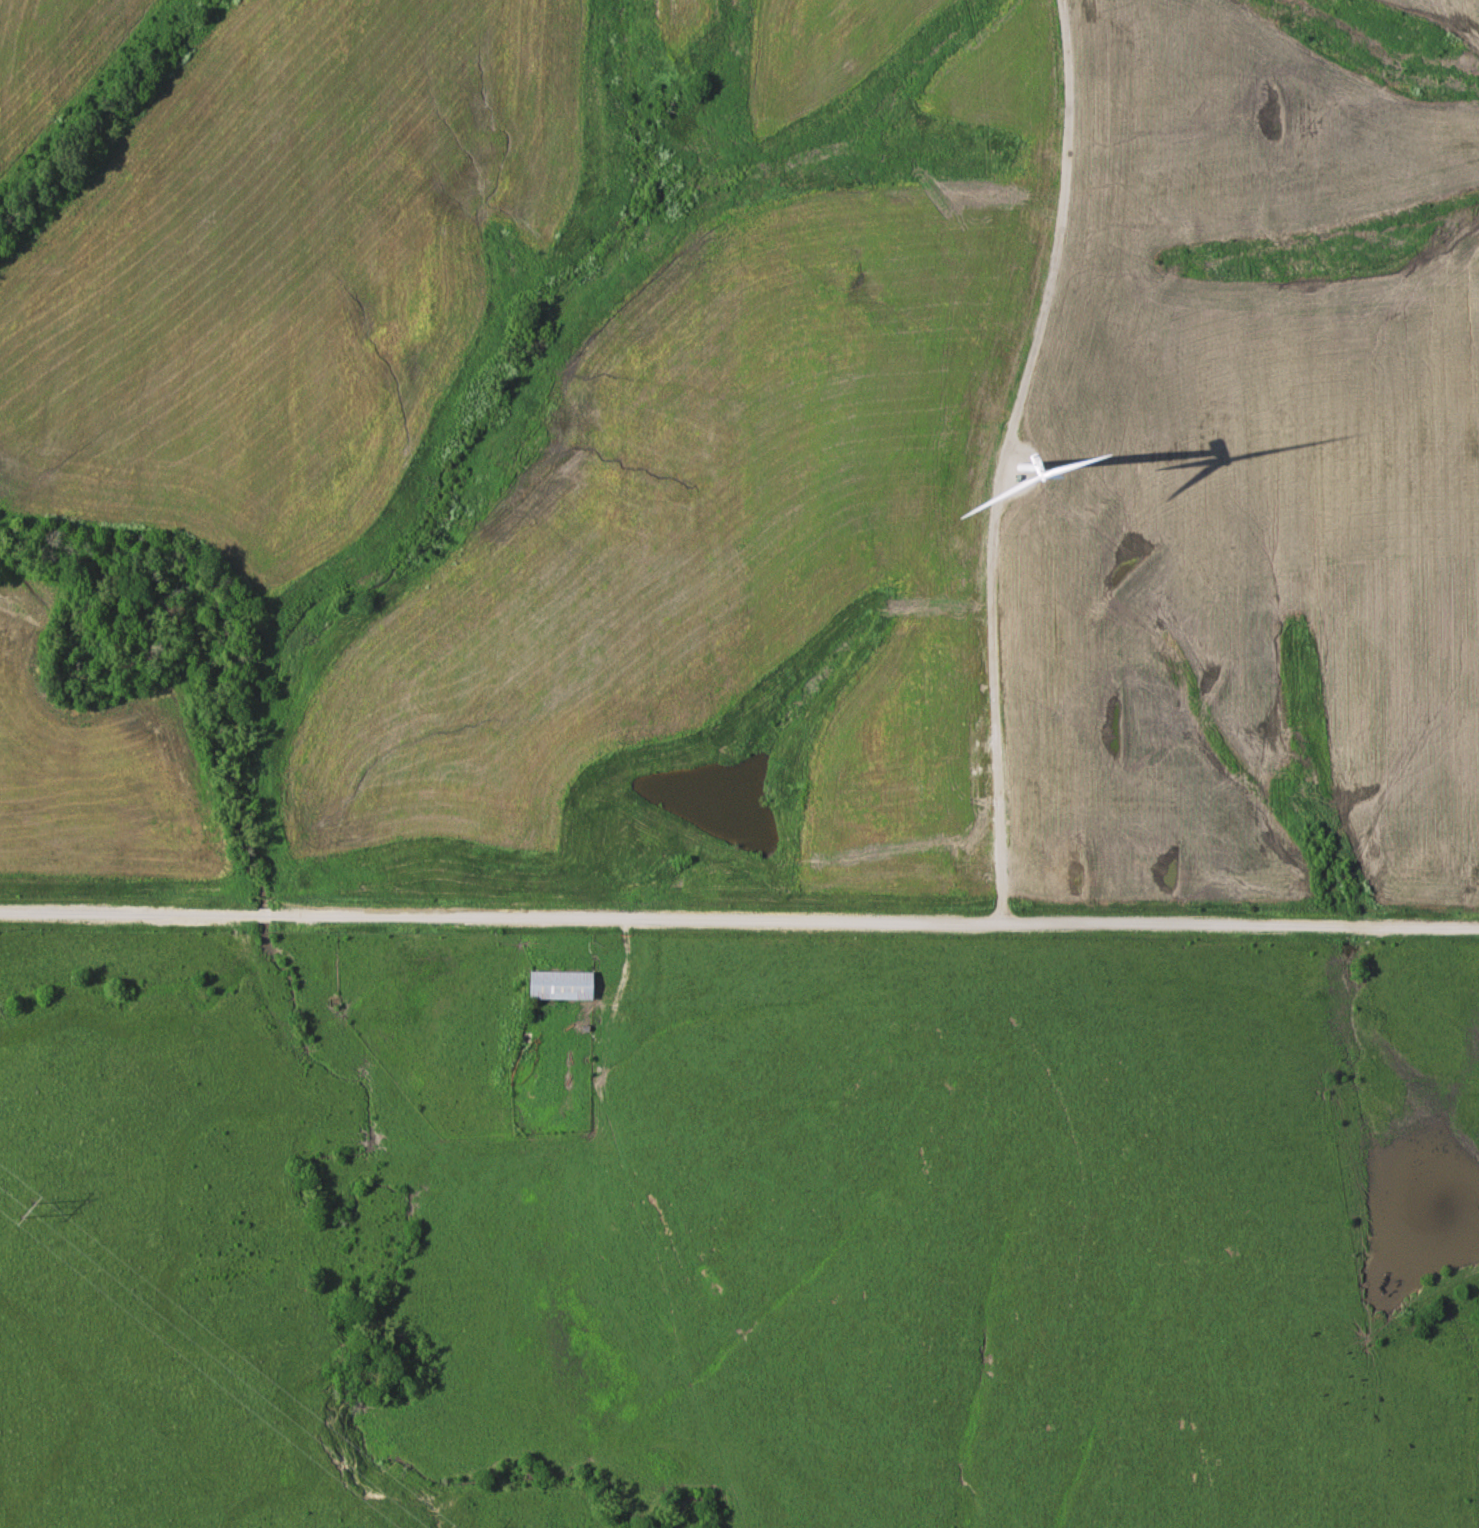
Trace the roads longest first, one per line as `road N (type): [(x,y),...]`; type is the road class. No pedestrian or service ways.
road 1 (residential): [(1478,927),(0,912)]

